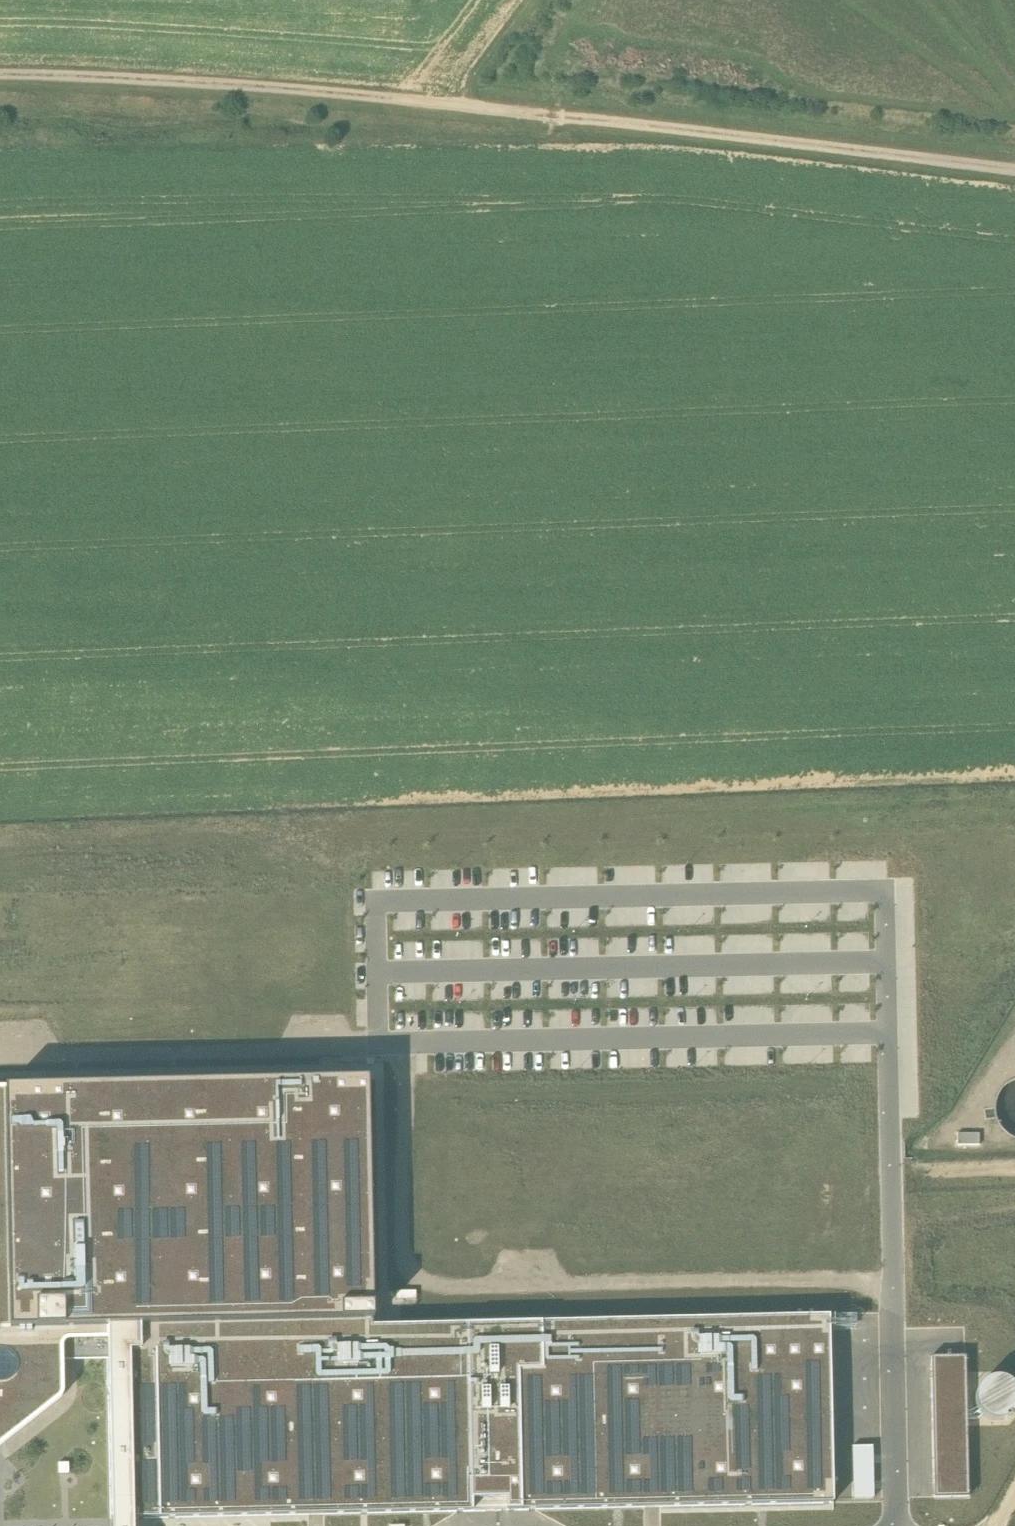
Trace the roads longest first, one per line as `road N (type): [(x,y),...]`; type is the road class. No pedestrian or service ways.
road 1 (track): [(1014,170),(303,89),(0,74)]
road 2 (track): [(526,0),(464,82),(462,107)]

